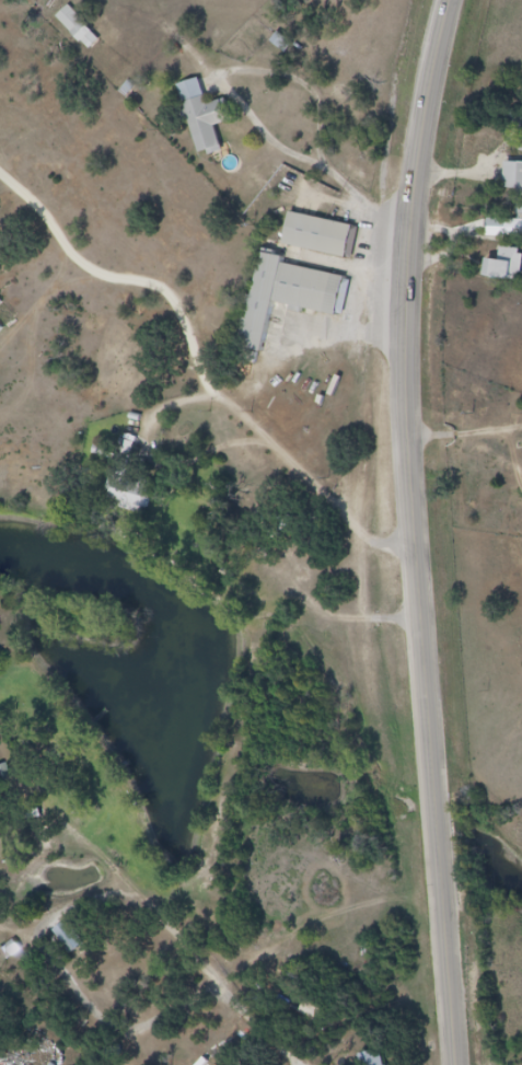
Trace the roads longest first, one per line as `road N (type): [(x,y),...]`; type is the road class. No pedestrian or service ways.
road 1 (primary): [(459,1064),(409,372),(418,180),(454,0)]

